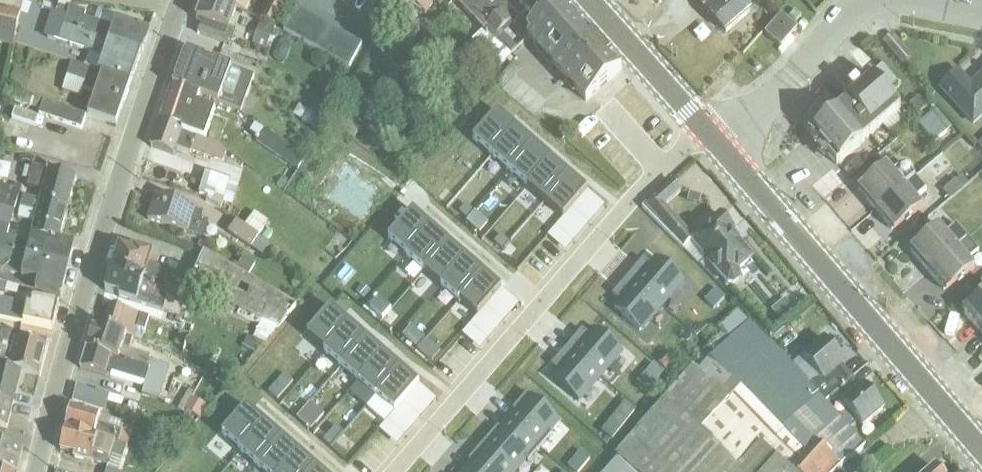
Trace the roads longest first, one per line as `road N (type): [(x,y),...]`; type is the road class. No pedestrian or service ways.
road 1 (residential): [(31,471),(73,316),(179,8)]
road 2 (residential): [(395,471),(661,166),(714,136)]
road 3 (secondary): [(714,136),(981,444)]
road 4 (residential): [(862,0),(714,136)]
road 5 (secondary): [(591,0),(714,136)]

